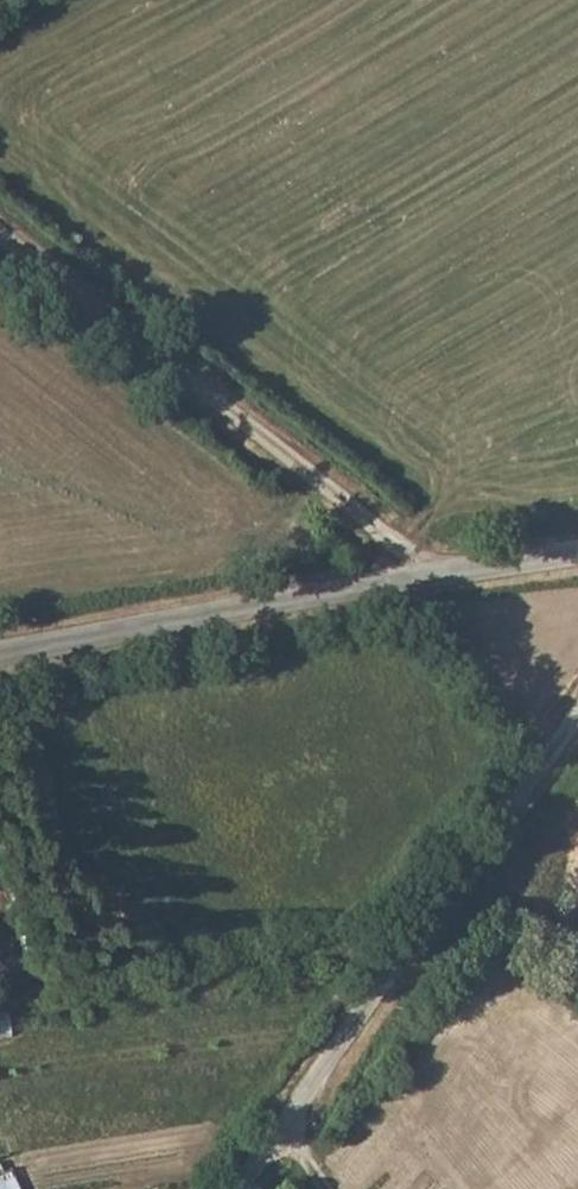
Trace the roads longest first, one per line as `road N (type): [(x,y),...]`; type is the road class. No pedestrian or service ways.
road 1 (residential): [(577,550),(0,655)]
road 2 (unclassified): [(240,1188),(577,717)]
road 3 (track): [(0,232),(346,504),(427,577)]

